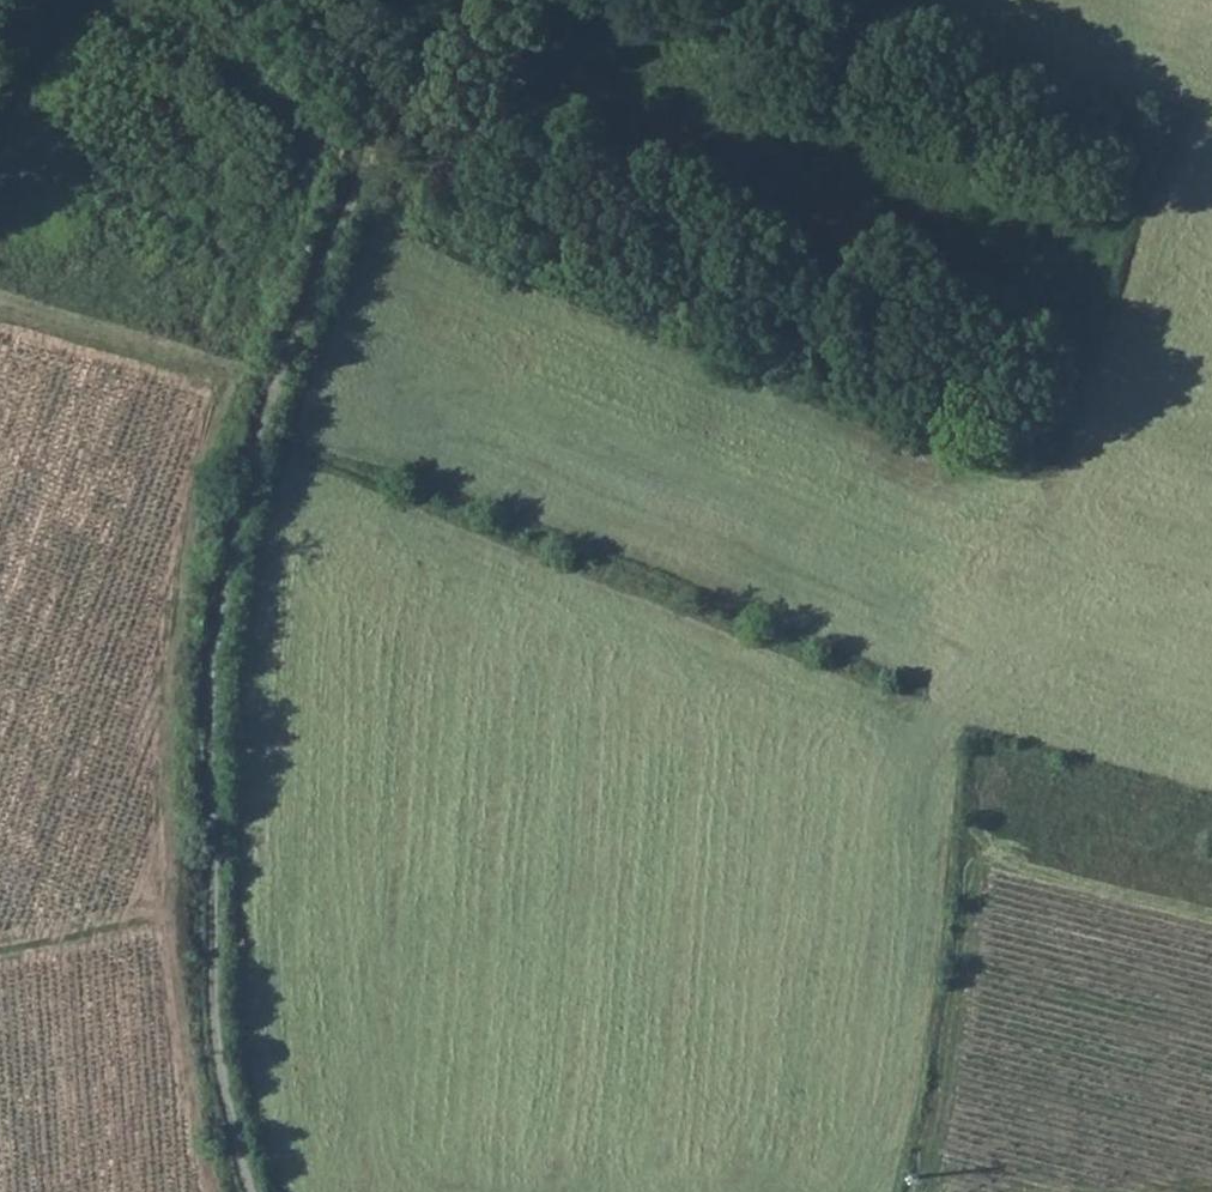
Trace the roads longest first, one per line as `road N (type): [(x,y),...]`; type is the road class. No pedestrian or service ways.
road 1 (track): [(947,729),(1073,454),(1211,24)]

